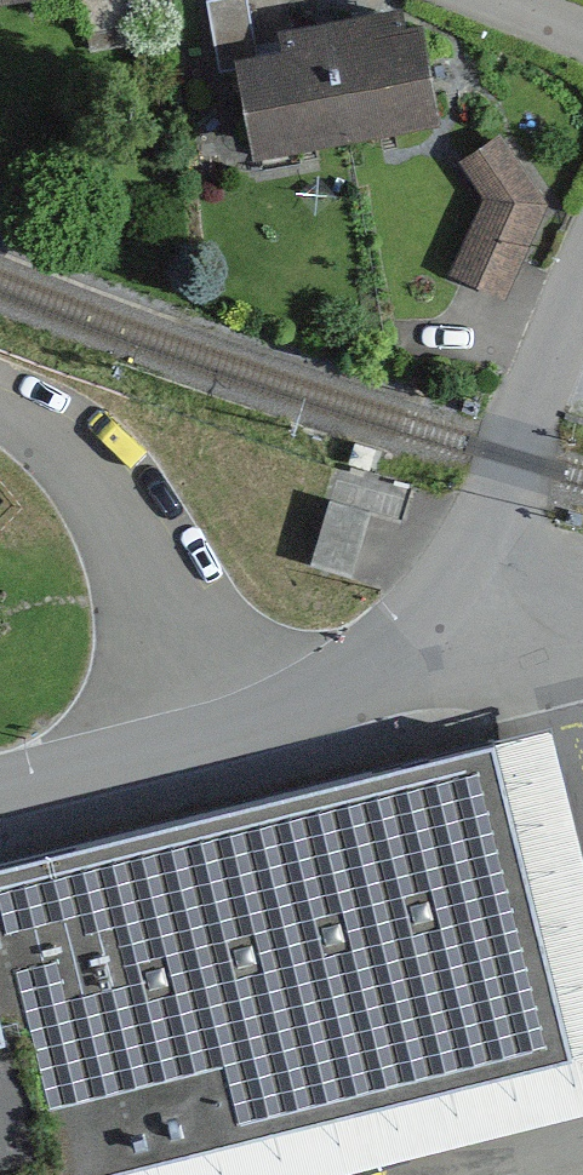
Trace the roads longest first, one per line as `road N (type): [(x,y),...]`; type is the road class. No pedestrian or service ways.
road 1 (residential): [(0,786),(271,716),(327,693),(431,626),(460,586)]
road 2 (residential): [(582,266),(460,586)]
road 3 (residential): [(460,586),(582,582)]
road 4 (residential): [(582,42),(470,0)]

